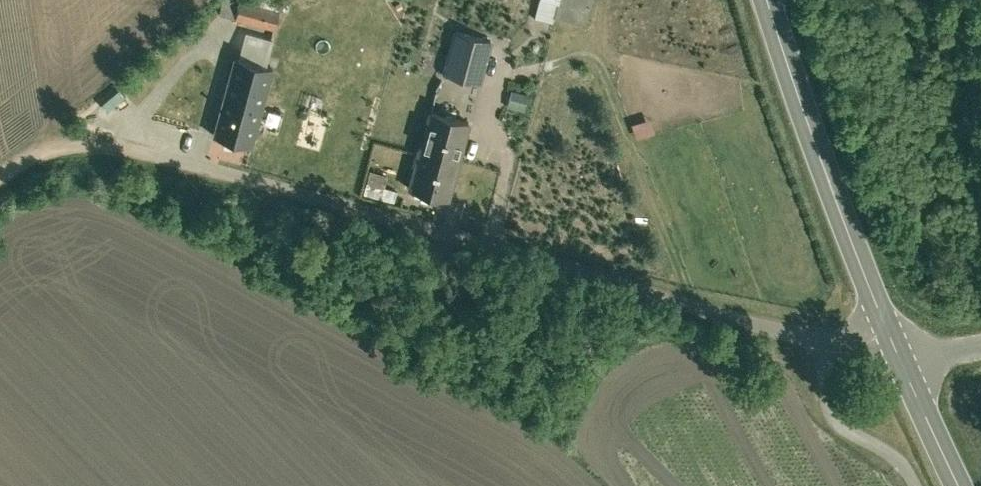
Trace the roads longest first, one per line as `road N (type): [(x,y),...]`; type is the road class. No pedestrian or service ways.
road 1 (track): [(908,347),(73,133),(0,192)]
road 2 (secondary): [(781,0),(838,180),(908,347)]
road 3 (secondary): [(908,347),(967,485)]

